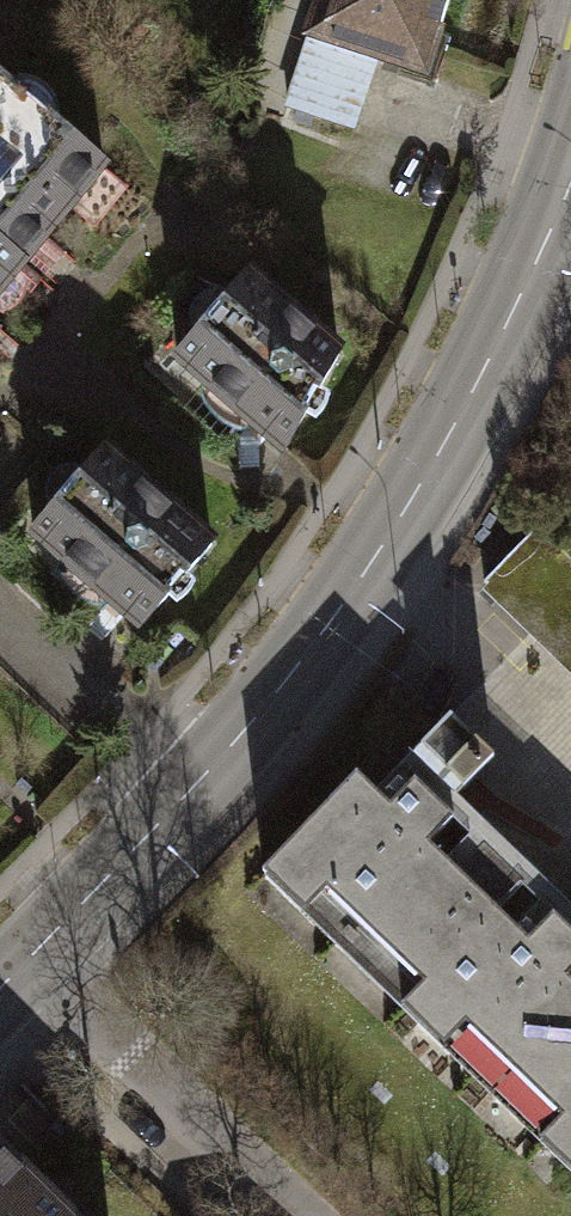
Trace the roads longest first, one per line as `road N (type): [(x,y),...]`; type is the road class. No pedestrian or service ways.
road 1 (tertiary): [(570,180),(480,382),(330,626),(269,707),(30,960)]
road 2 (residential): [(30,960),(298,1215)]

